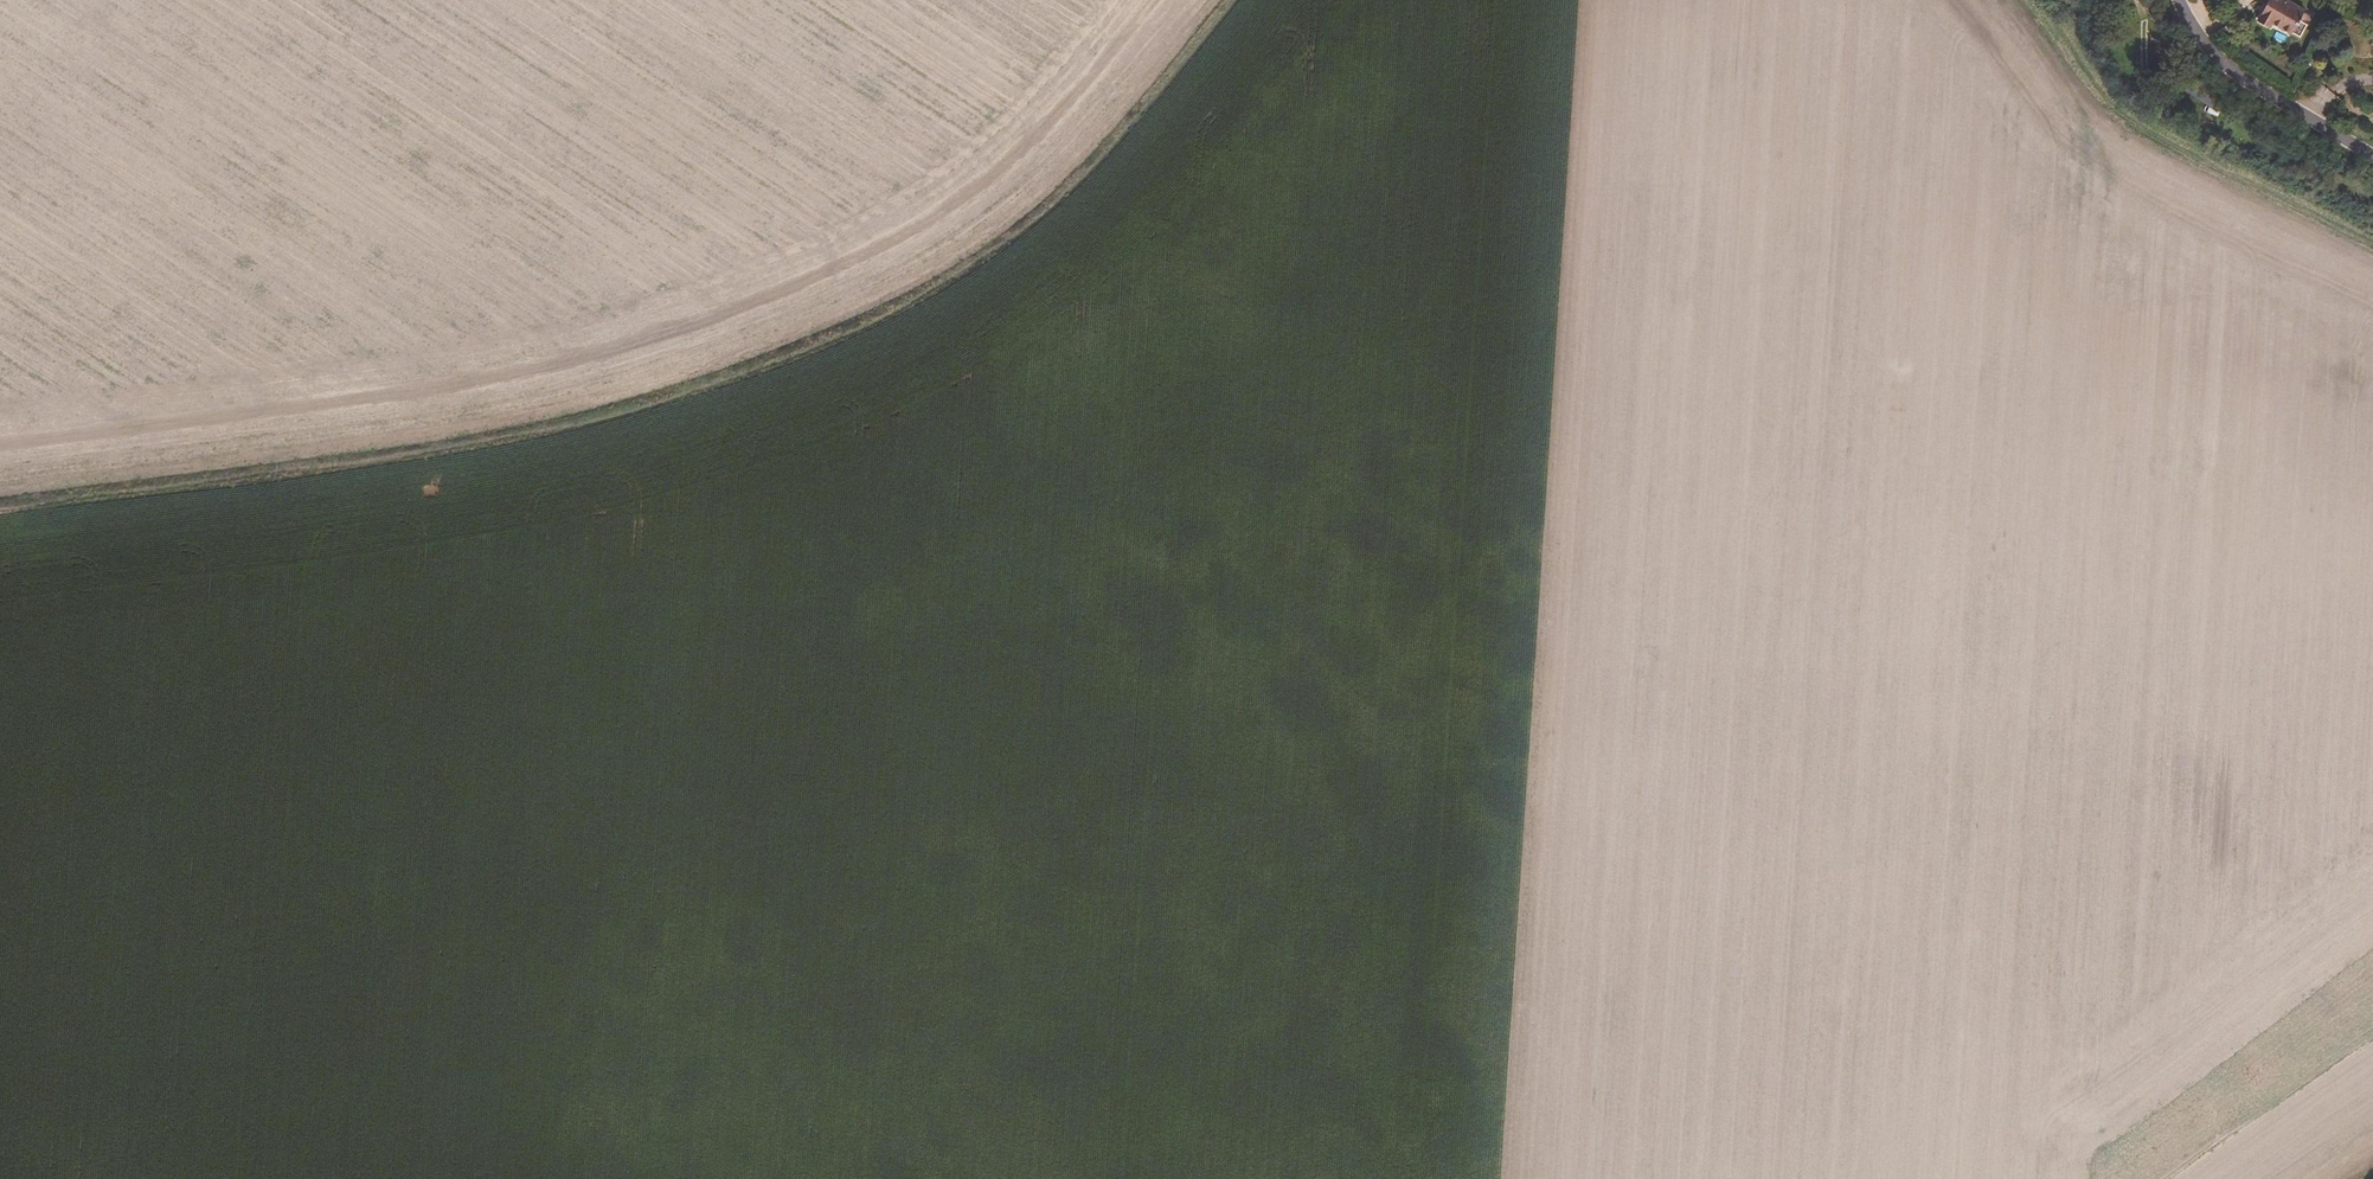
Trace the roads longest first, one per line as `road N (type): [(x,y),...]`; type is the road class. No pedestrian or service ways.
road 1 (track): [(0,504),(425,450),(600,415),(748,367),(983,255),(1111,148),(1231,0)]
road 2 (tertiary): [(2180,0),(2197,33),(2235,72),(2372,156)]

